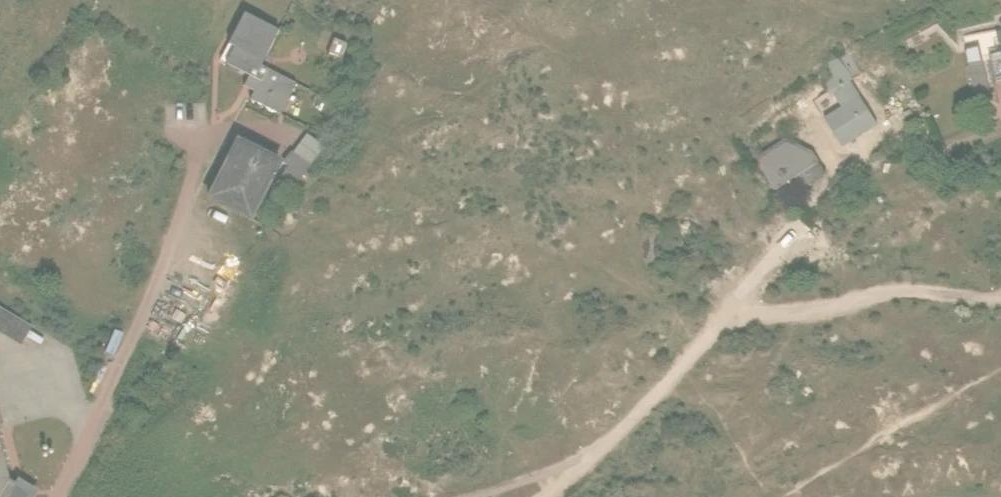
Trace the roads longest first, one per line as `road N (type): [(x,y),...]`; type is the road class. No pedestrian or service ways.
road 1 (residential): [(571,476),(725,317)]

